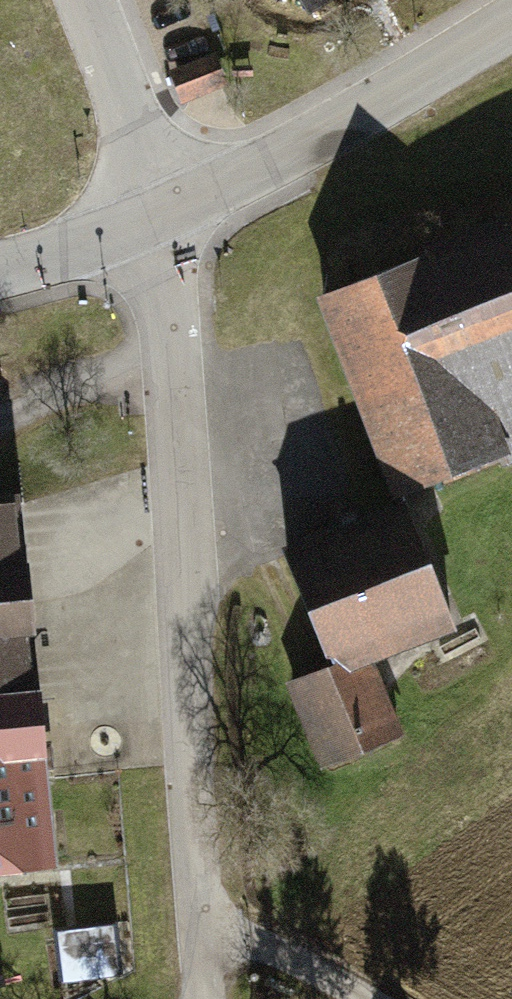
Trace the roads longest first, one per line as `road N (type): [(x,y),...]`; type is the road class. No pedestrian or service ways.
road 1 (residential): [(155,222),(175,397),(203,927)]
road 2 (tertiary): [(155,222),(511,18)]
road 3 (residential): [(155,222),(151,180),(91,0)]
road 4 (track): [(203,927),(360,998)]
road 5 (tertiary): [(0,273),(155,222)]

